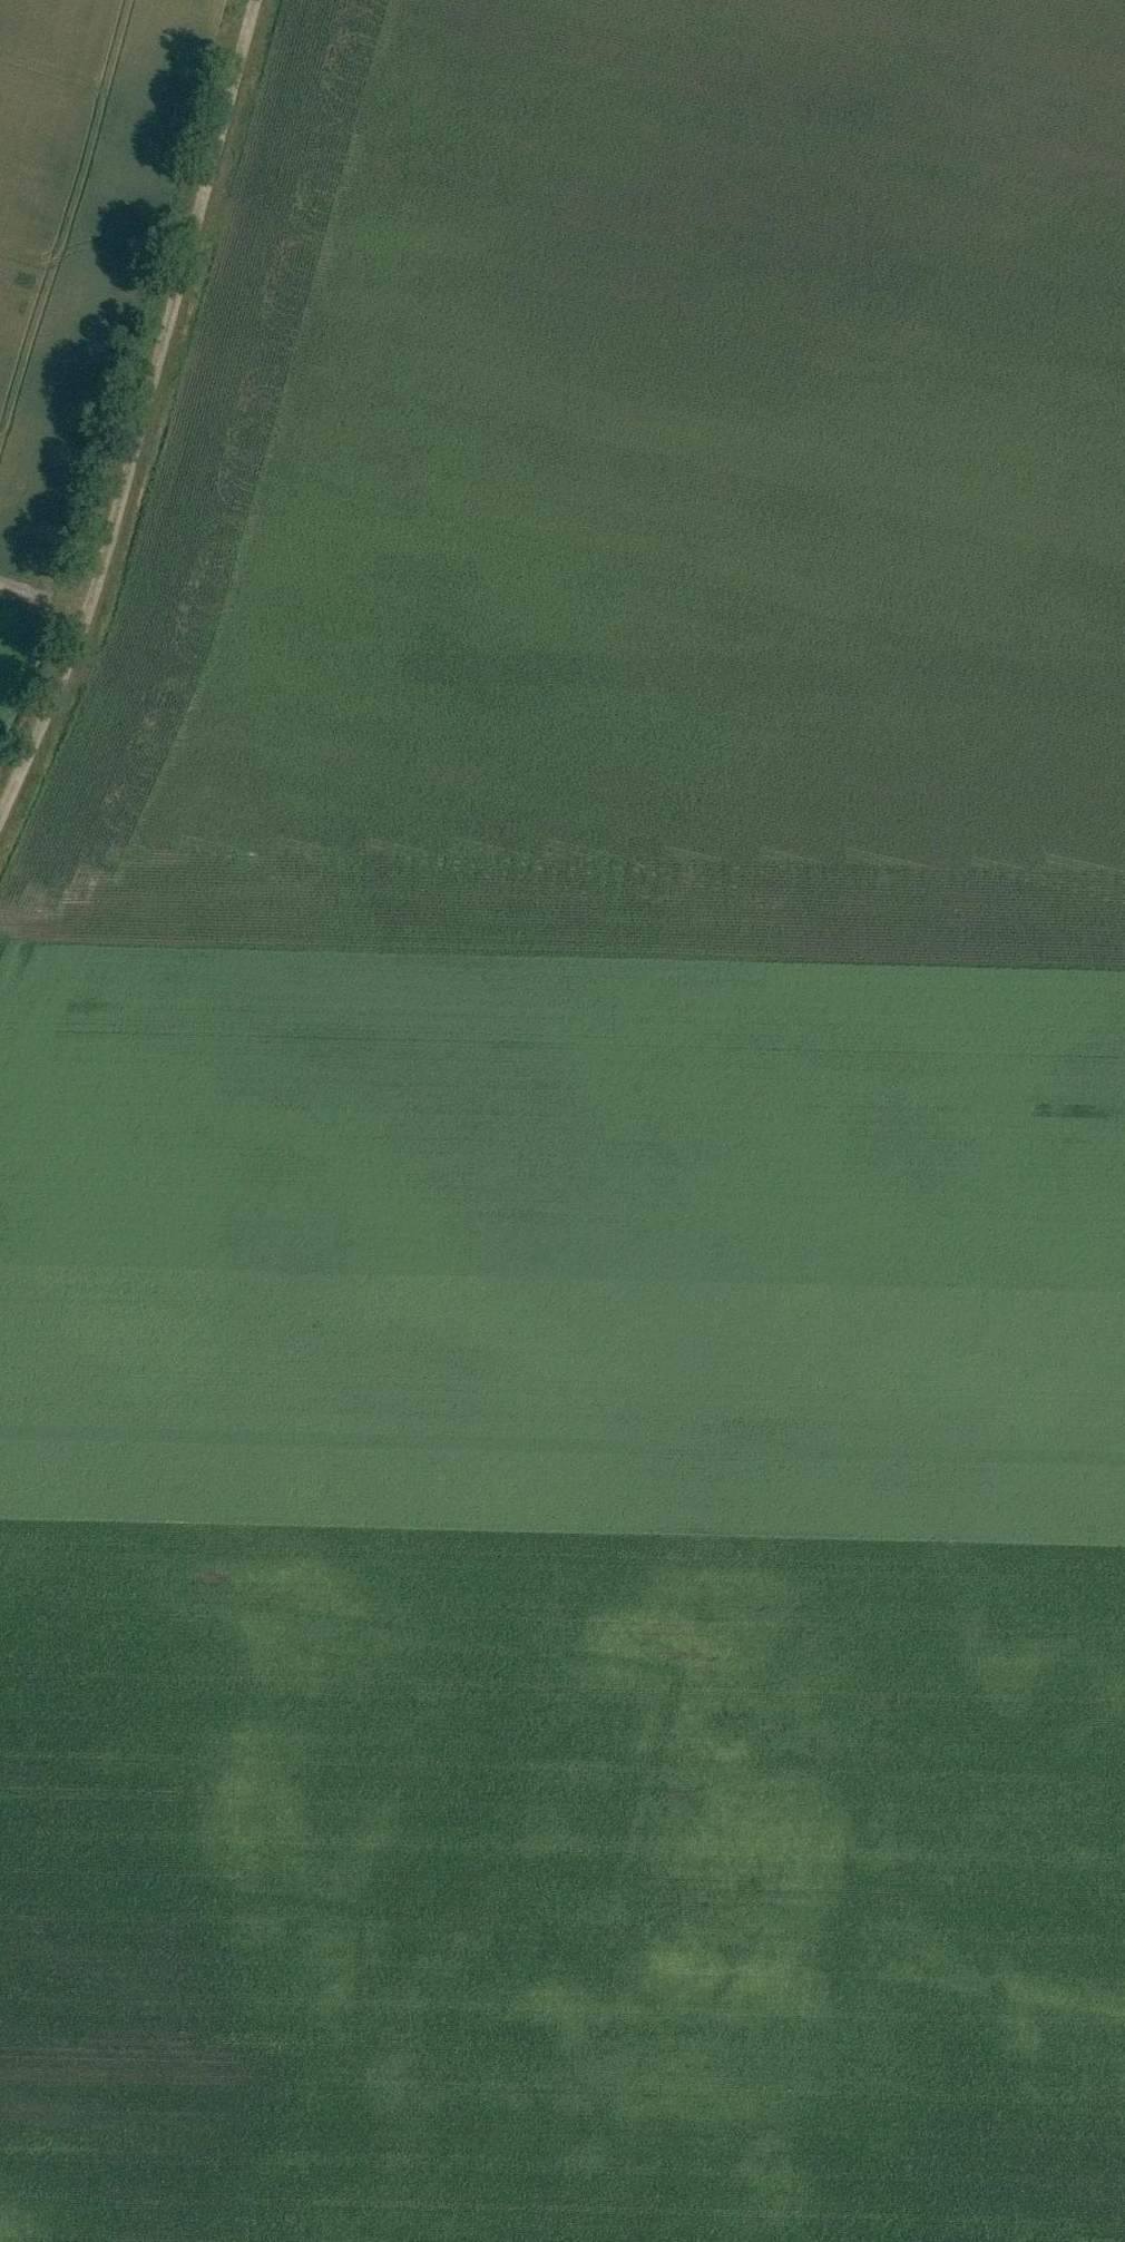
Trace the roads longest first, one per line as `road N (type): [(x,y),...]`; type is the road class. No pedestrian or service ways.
road 1 (unclassified): [(0,812),(105,551),(252,0)]

